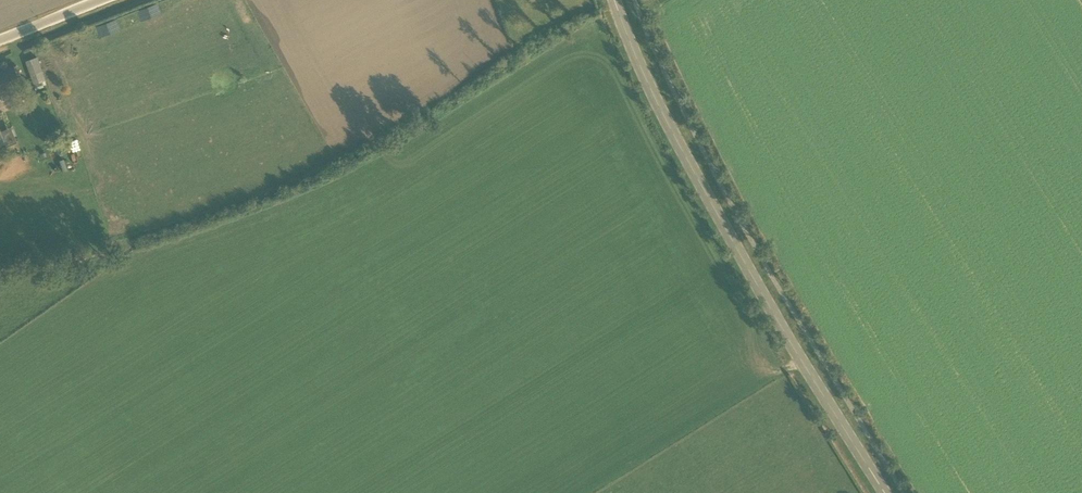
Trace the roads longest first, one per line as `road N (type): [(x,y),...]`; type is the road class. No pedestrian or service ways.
road 1 (secondary): [(887,492),(683,154),(614,0)]

